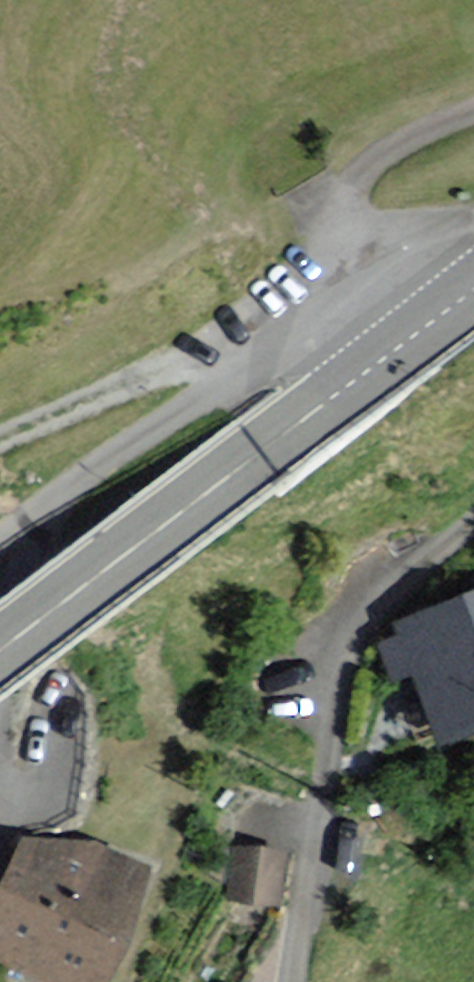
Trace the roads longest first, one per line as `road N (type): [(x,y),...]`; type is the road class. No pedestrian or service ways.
road 1 (secondary): [(0,652),(413,335)]
road 2 (residential): [(294,981),(337,687),(383,601),(473,523)]
road 3 (residential): [(413,335),(377,296),(182,408),(44,506),(0,547)]
road 4 (track): [(254,367),(186,366),(0,440)]

